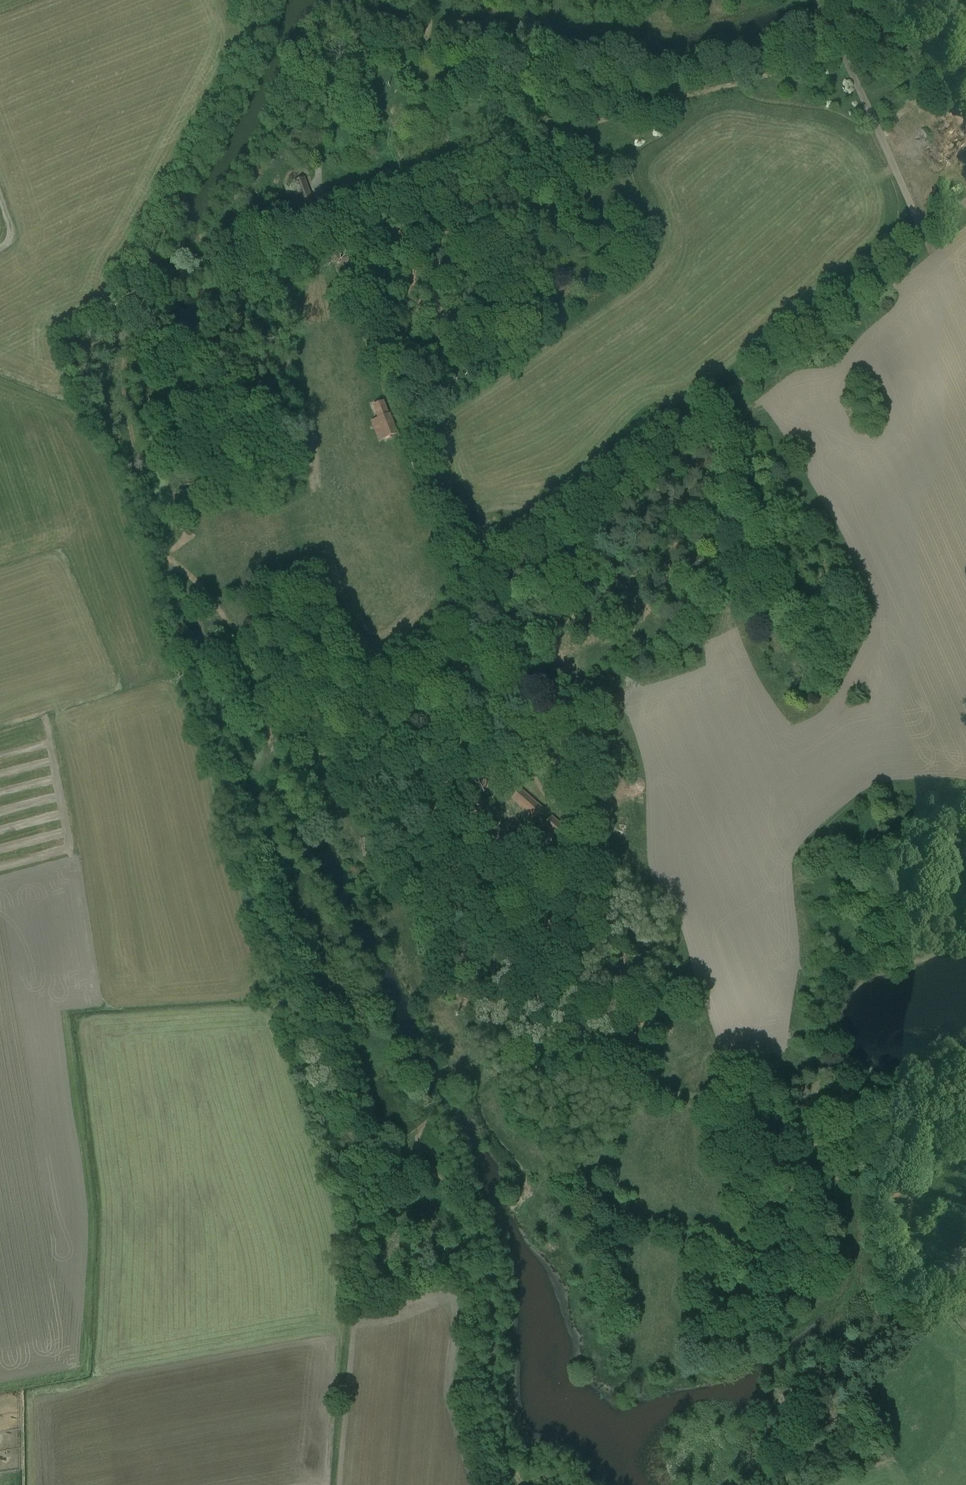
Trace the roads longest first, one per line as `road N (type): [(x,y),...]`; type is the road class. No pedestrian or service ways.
road 1 (track): [(334,1484),(347,1340)]

